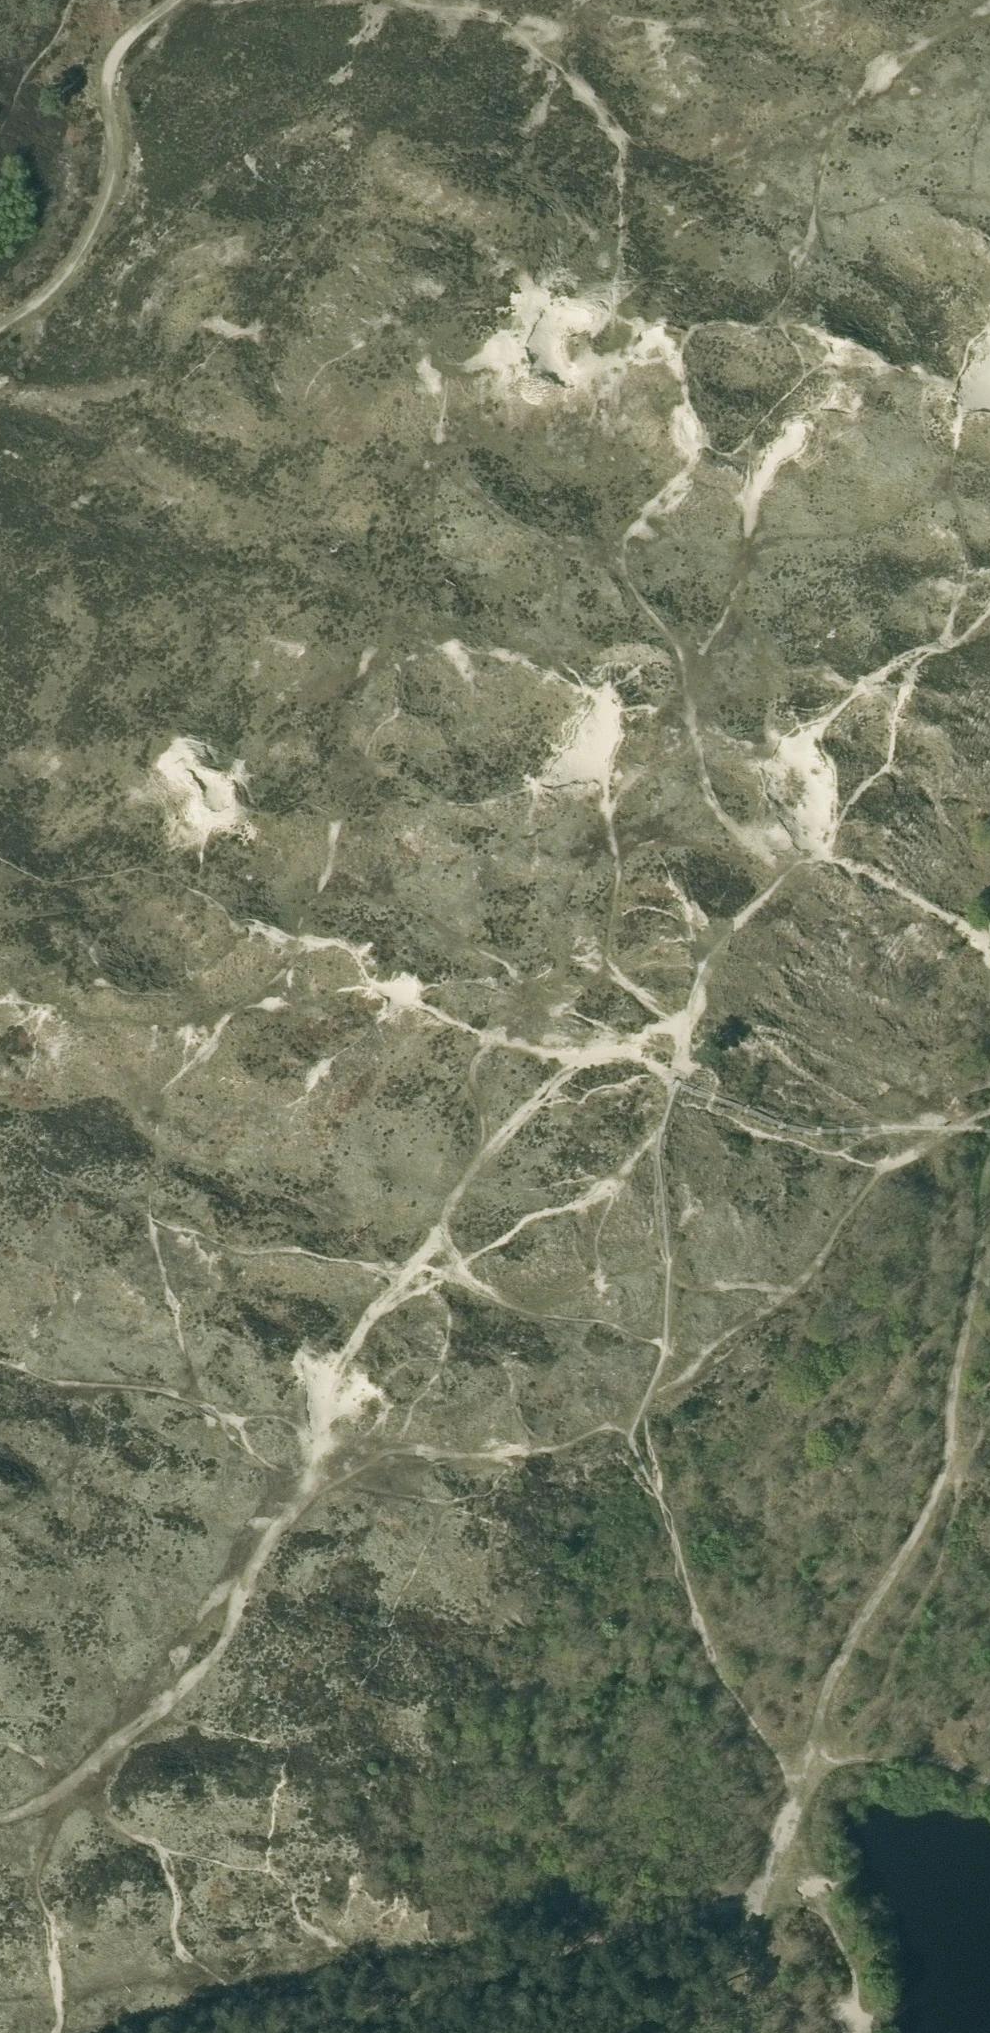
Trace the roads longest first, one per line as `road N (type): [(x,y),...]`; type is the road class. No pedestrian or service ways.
road 1 (track): [(989,1175),(943,1480),(841,1658),(757,1907)]
road 2 (track): [(757,1907),(720,1909),(266,2032)]
road 3 (track): [(174,0),(127,34),(112,59),(106,87),(113,170),(83,250),(30,310),(0,329)]
road 4 (track): [(733,2032),(757,1907)]

